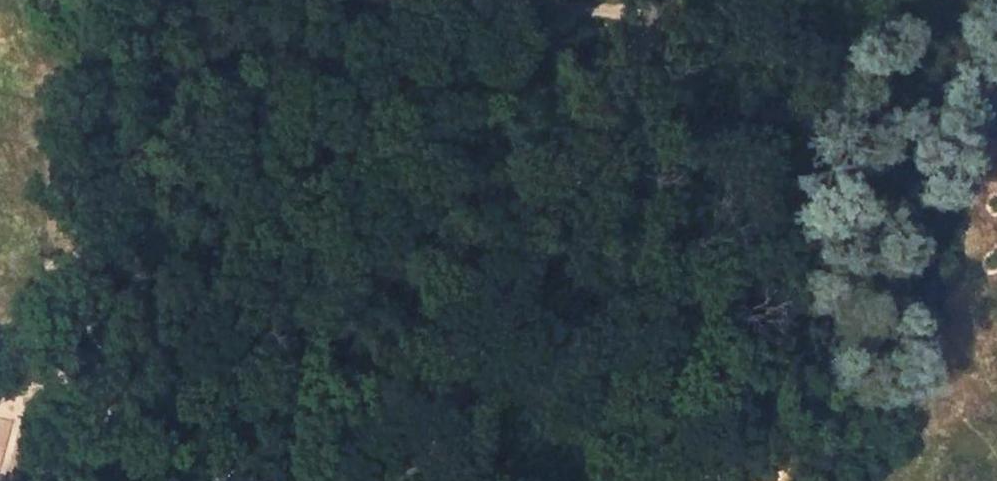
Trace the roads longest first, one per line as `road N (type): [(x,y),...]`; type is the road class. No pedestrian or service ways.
road 1 (track): [(0,348),(24,352),(239,480)]
road 2 (track): [(655,8),(498,0)]
road 3 (track): [(24,352),(23,404),(4,480)]

